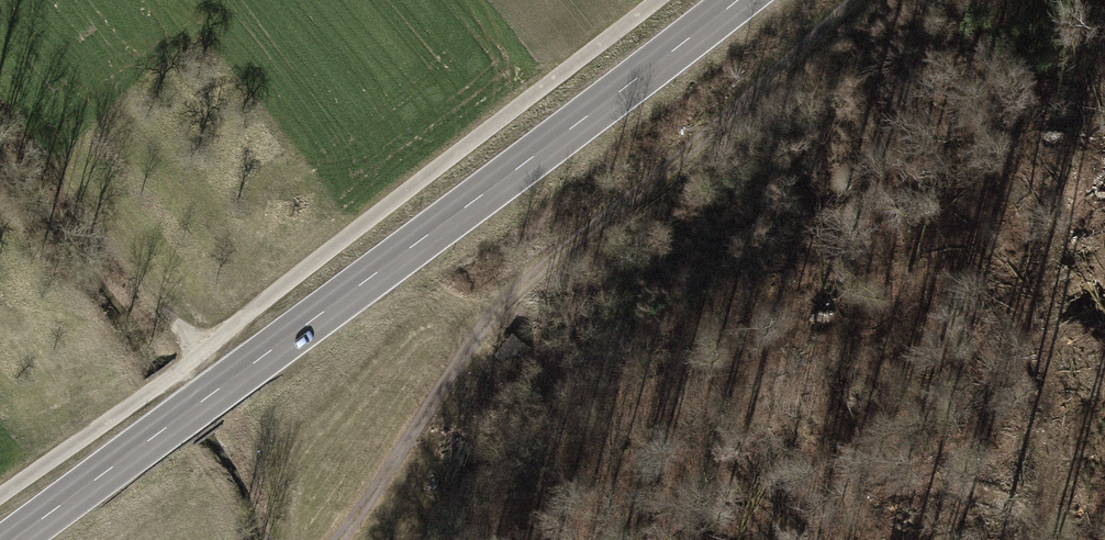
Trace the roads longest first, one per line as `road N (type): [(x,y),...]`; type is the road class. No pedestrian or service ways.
road 1 (primary): [(719,0),(15,539)]
road 2 (track): [(893,0),(713,134),(543,283),(435,402),(376,516),(351,539)]

